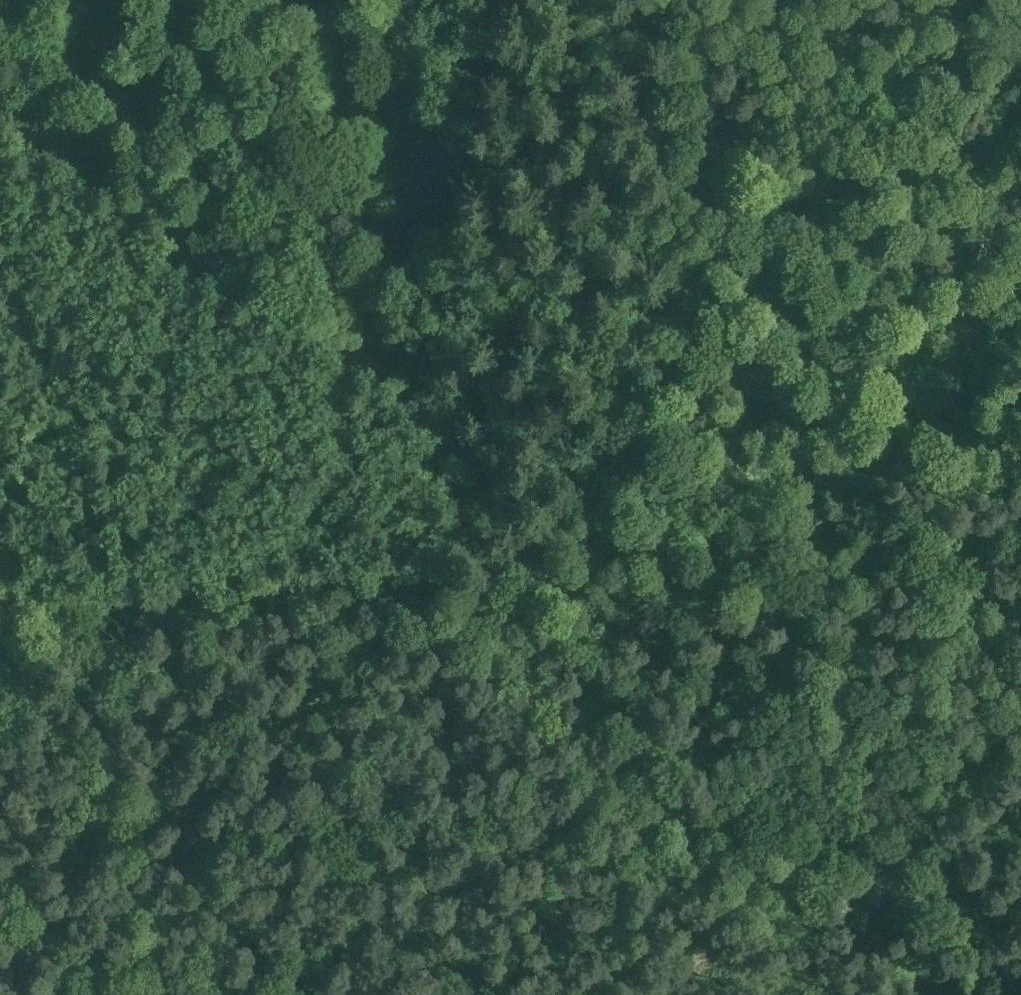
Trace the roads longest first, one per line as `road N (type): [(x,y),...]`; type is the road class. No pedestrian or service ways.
road 1 (track): [(0,595),(468,569),(461,497),(398,391),(244,262),(0,80)]
road 2 (track): [(1020,991),(841,833),(610,764),(468,569)]
road 3 (track): [(671,0),(654,404),(468,569)]
road 4 (track): [(152,994),(0,943)]

